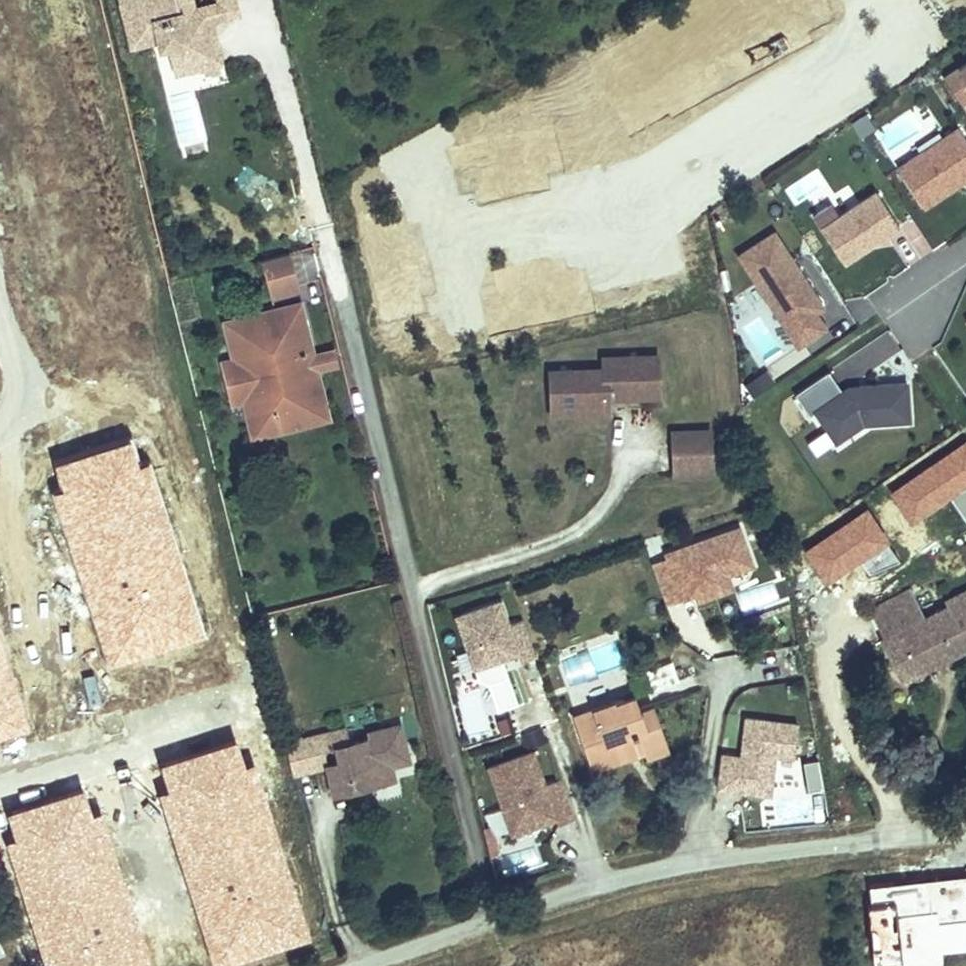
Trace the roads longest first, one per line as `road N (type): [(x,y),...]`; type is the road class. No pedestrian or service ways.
road 1 (unclassified): [(965,831),(670,863),(351,965)]

